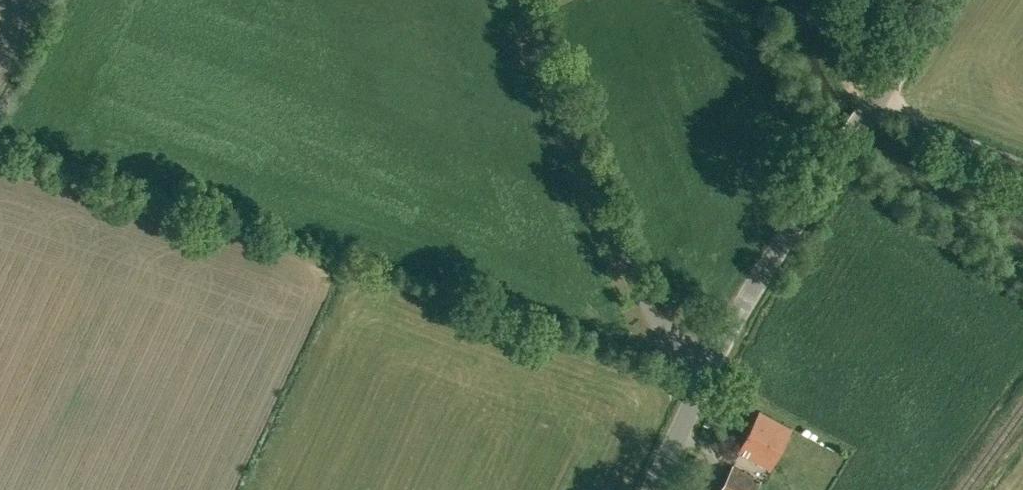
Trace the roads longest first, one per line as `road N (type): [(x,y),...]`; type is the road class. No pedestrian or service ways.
road 1 (unclassified): [(650,489),(743,300),(945,0)]
road 2 (track): [(874,106),(1022,170)]

